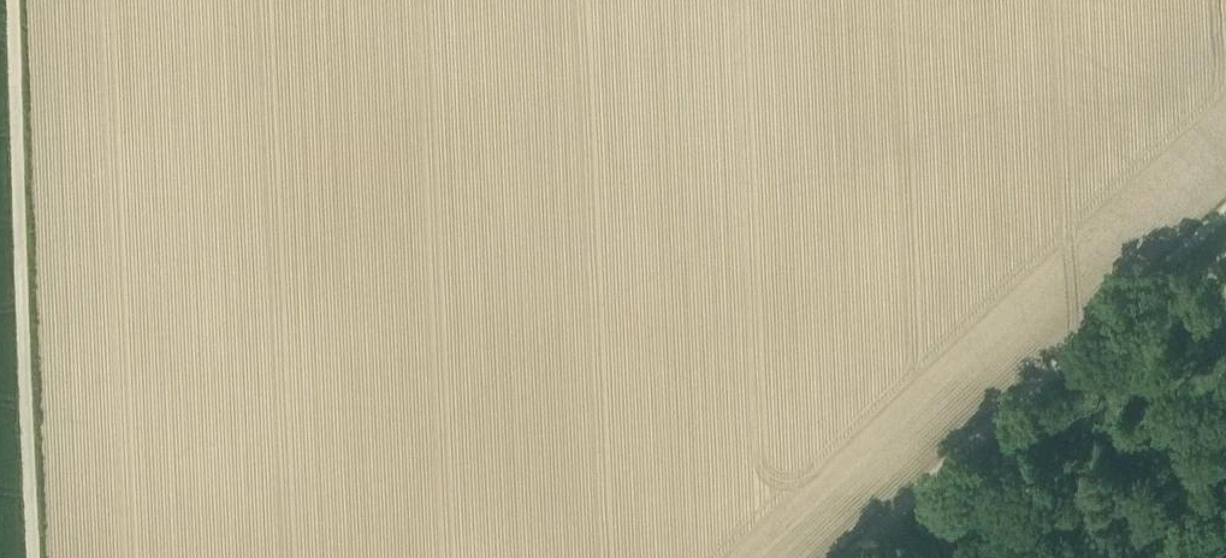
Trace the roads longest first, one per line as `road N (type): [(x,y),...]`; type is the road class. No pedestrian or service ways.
road 1 (track): [(14,0),(35,557)]
road 2 (track): [(857,557),(1225,211)]

